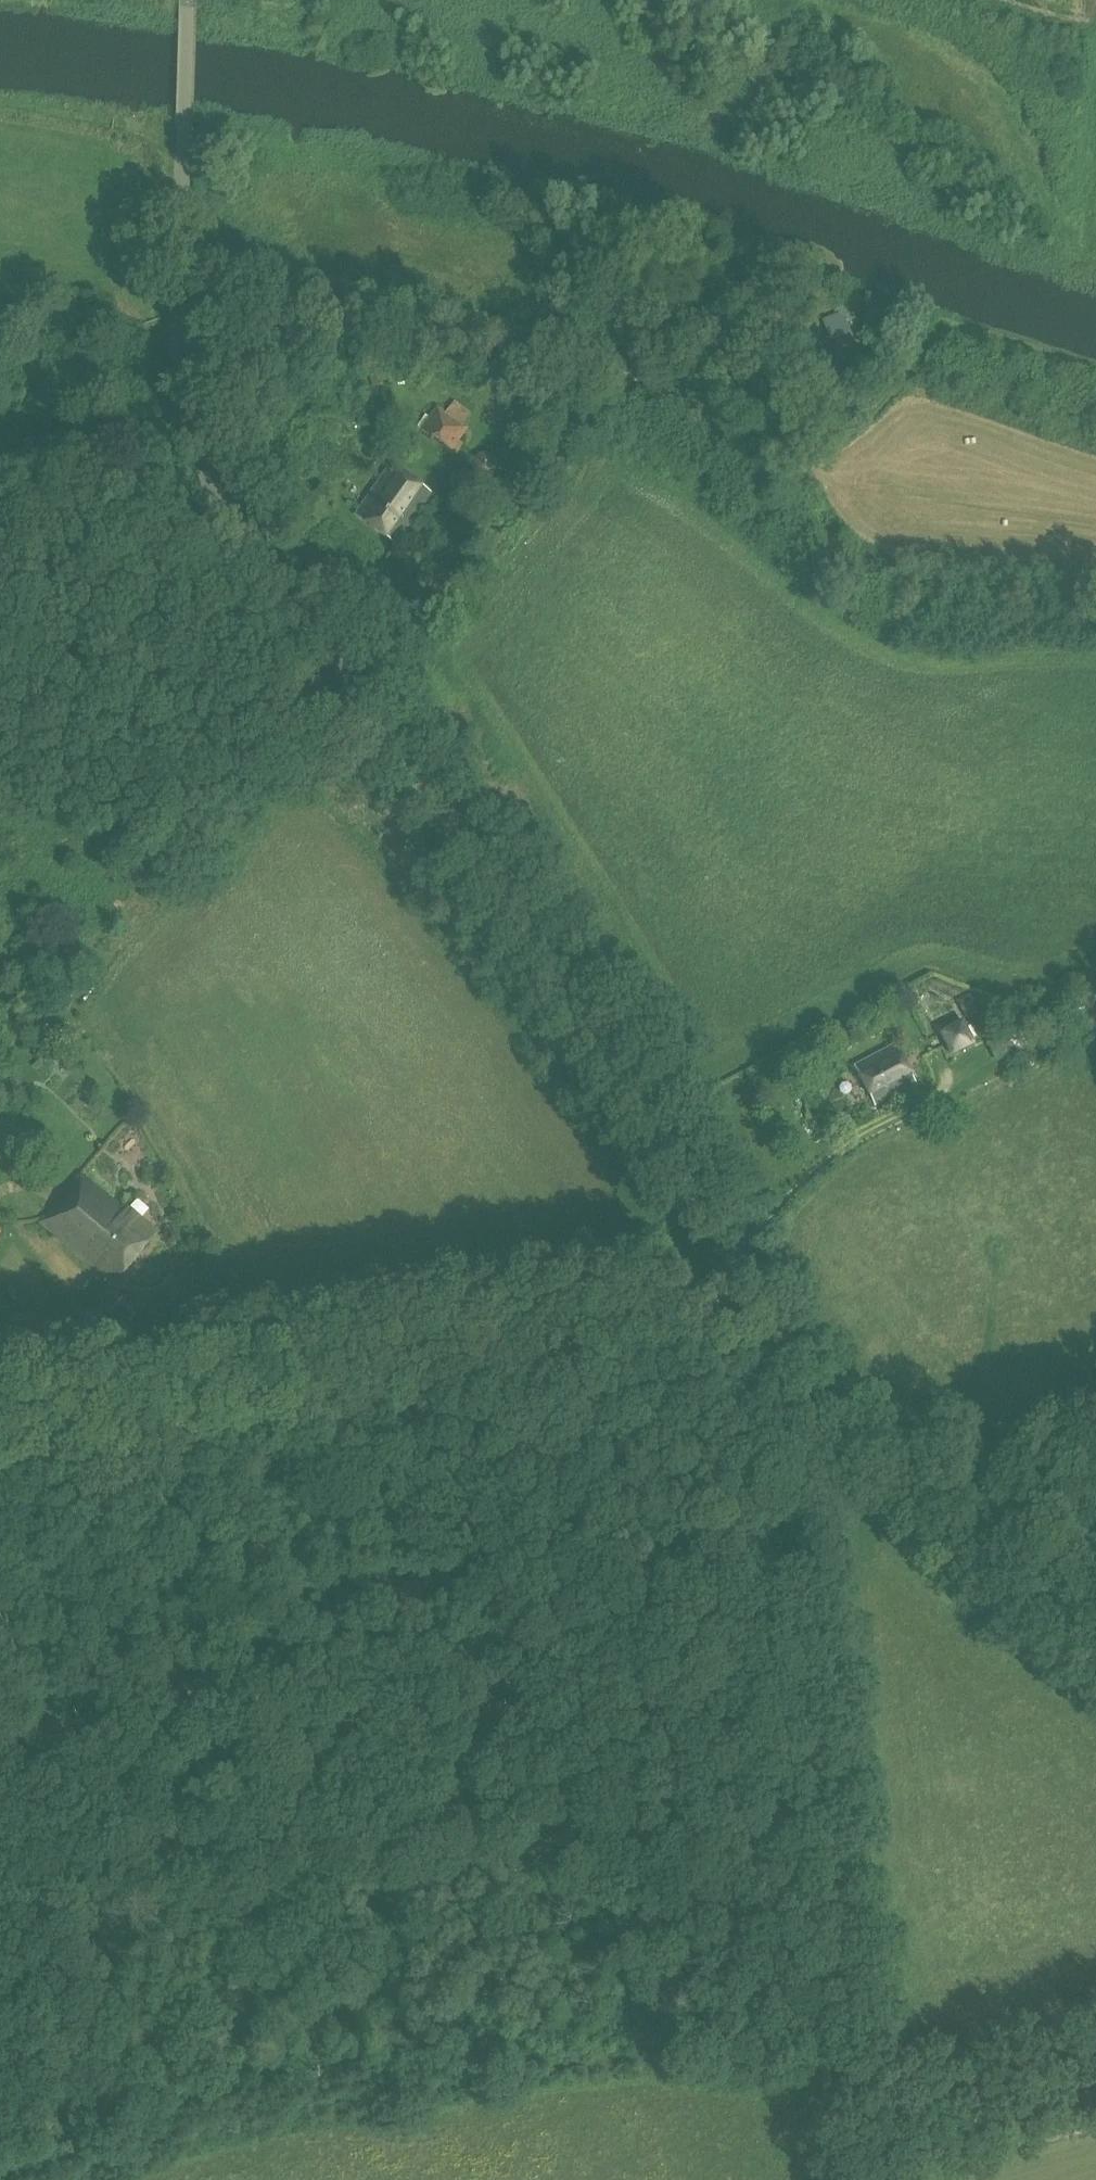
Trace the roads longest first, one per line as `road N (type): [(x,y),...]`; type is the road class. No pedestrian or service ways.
road 1 (unclassified): [(754,1306),(720,1224),(207,483),(186,399),(181,335),(189,0)]
road 2 (unclassified): [(754,1306),(865,2179)]
road 3 (track): [(754,1306),(0,1426)]
road 4 (track): [(186,399),(115,450),(81,459),(0,453)]

